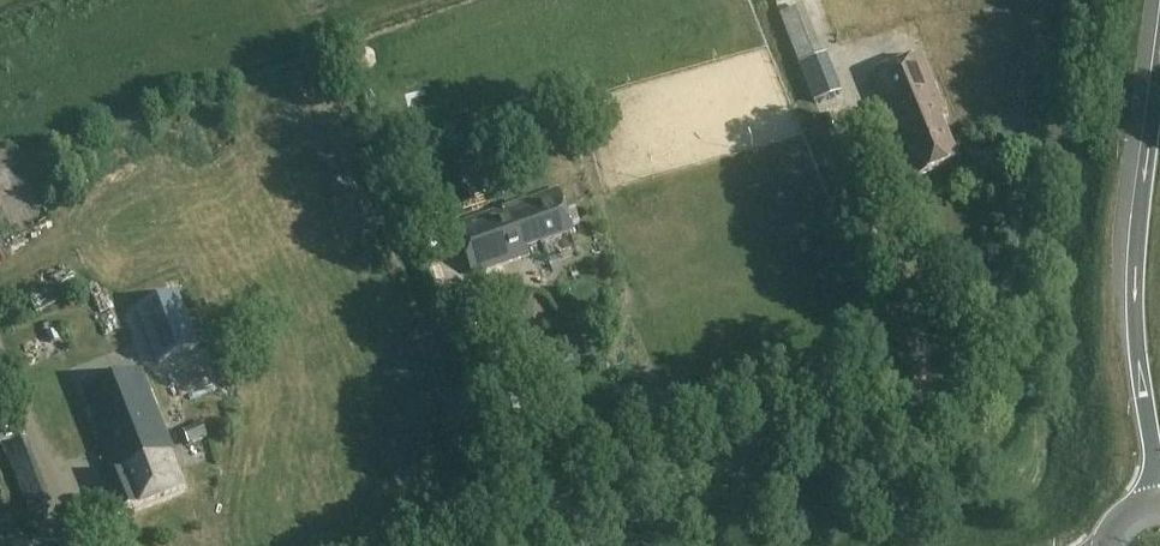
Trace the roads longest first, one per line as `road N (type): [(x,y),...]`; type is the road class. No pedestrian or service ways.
road 1 (motorway): [(1159,59),(1135,310),(1156,499)]
road 2 (residential): [(507,545),(695,465),(927,420)]

